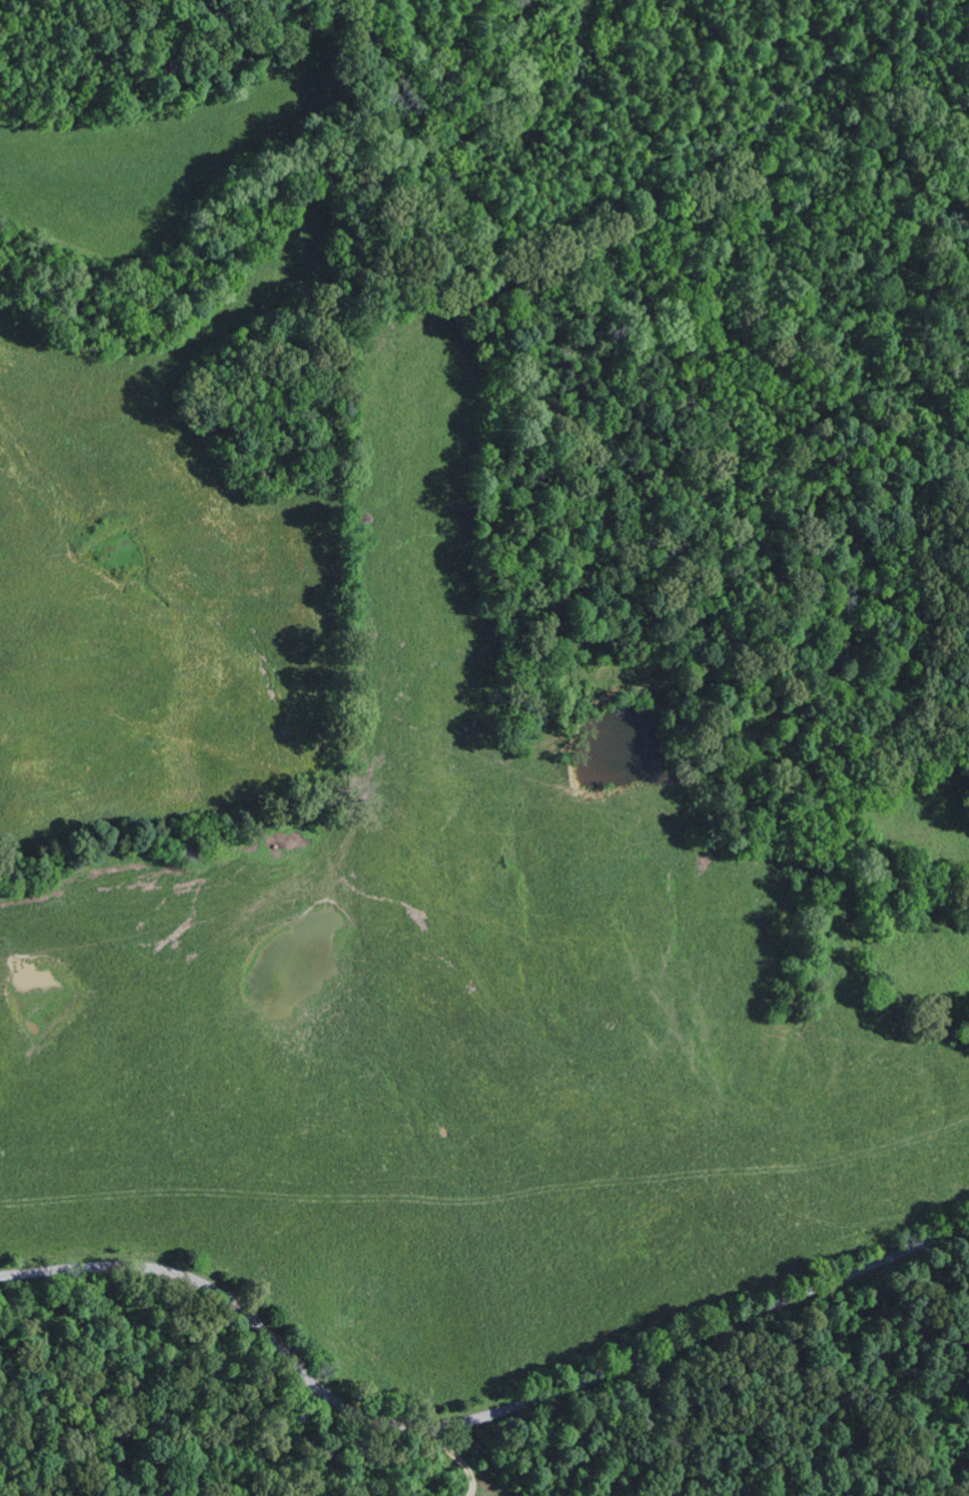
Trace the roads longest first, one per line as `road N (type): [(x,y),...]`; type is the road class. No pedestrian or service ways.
road 1 (residential): [(0,1276),(120,1265),(174,1271),(249,1309),(349,1404),(392,1421),(438,1423),(484,1413),(968,1226)]

